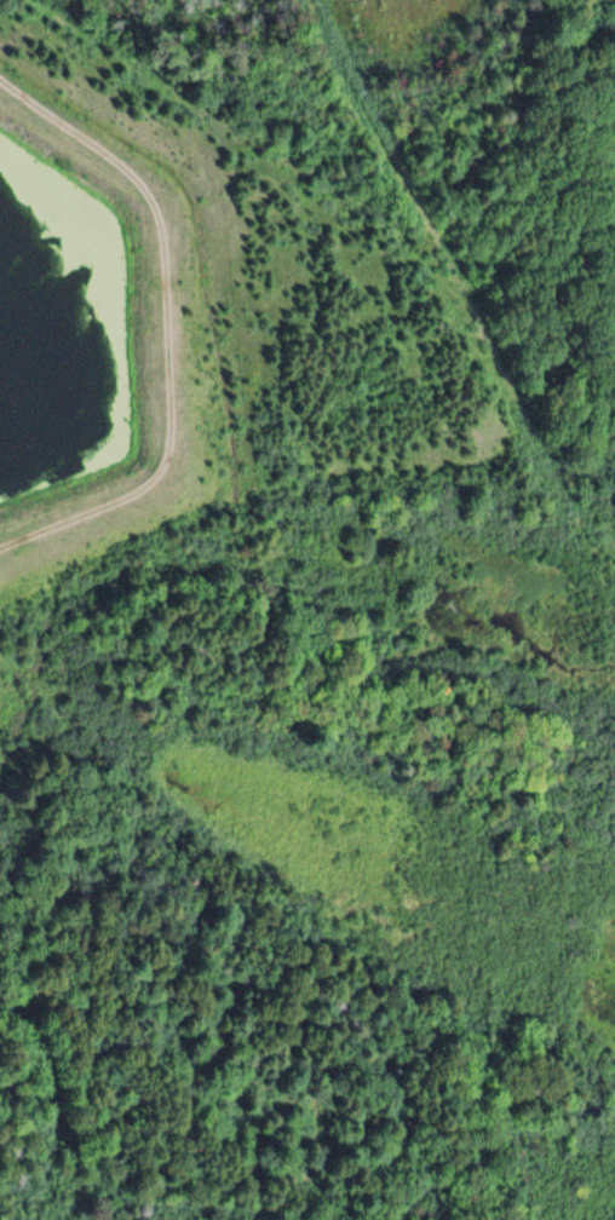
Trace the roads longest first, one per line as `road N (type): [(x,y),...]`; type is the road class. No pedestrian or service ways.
road 1 (track): [(0,547),(154,479),(169,367),(151,202),(82,130),(0,67)]

